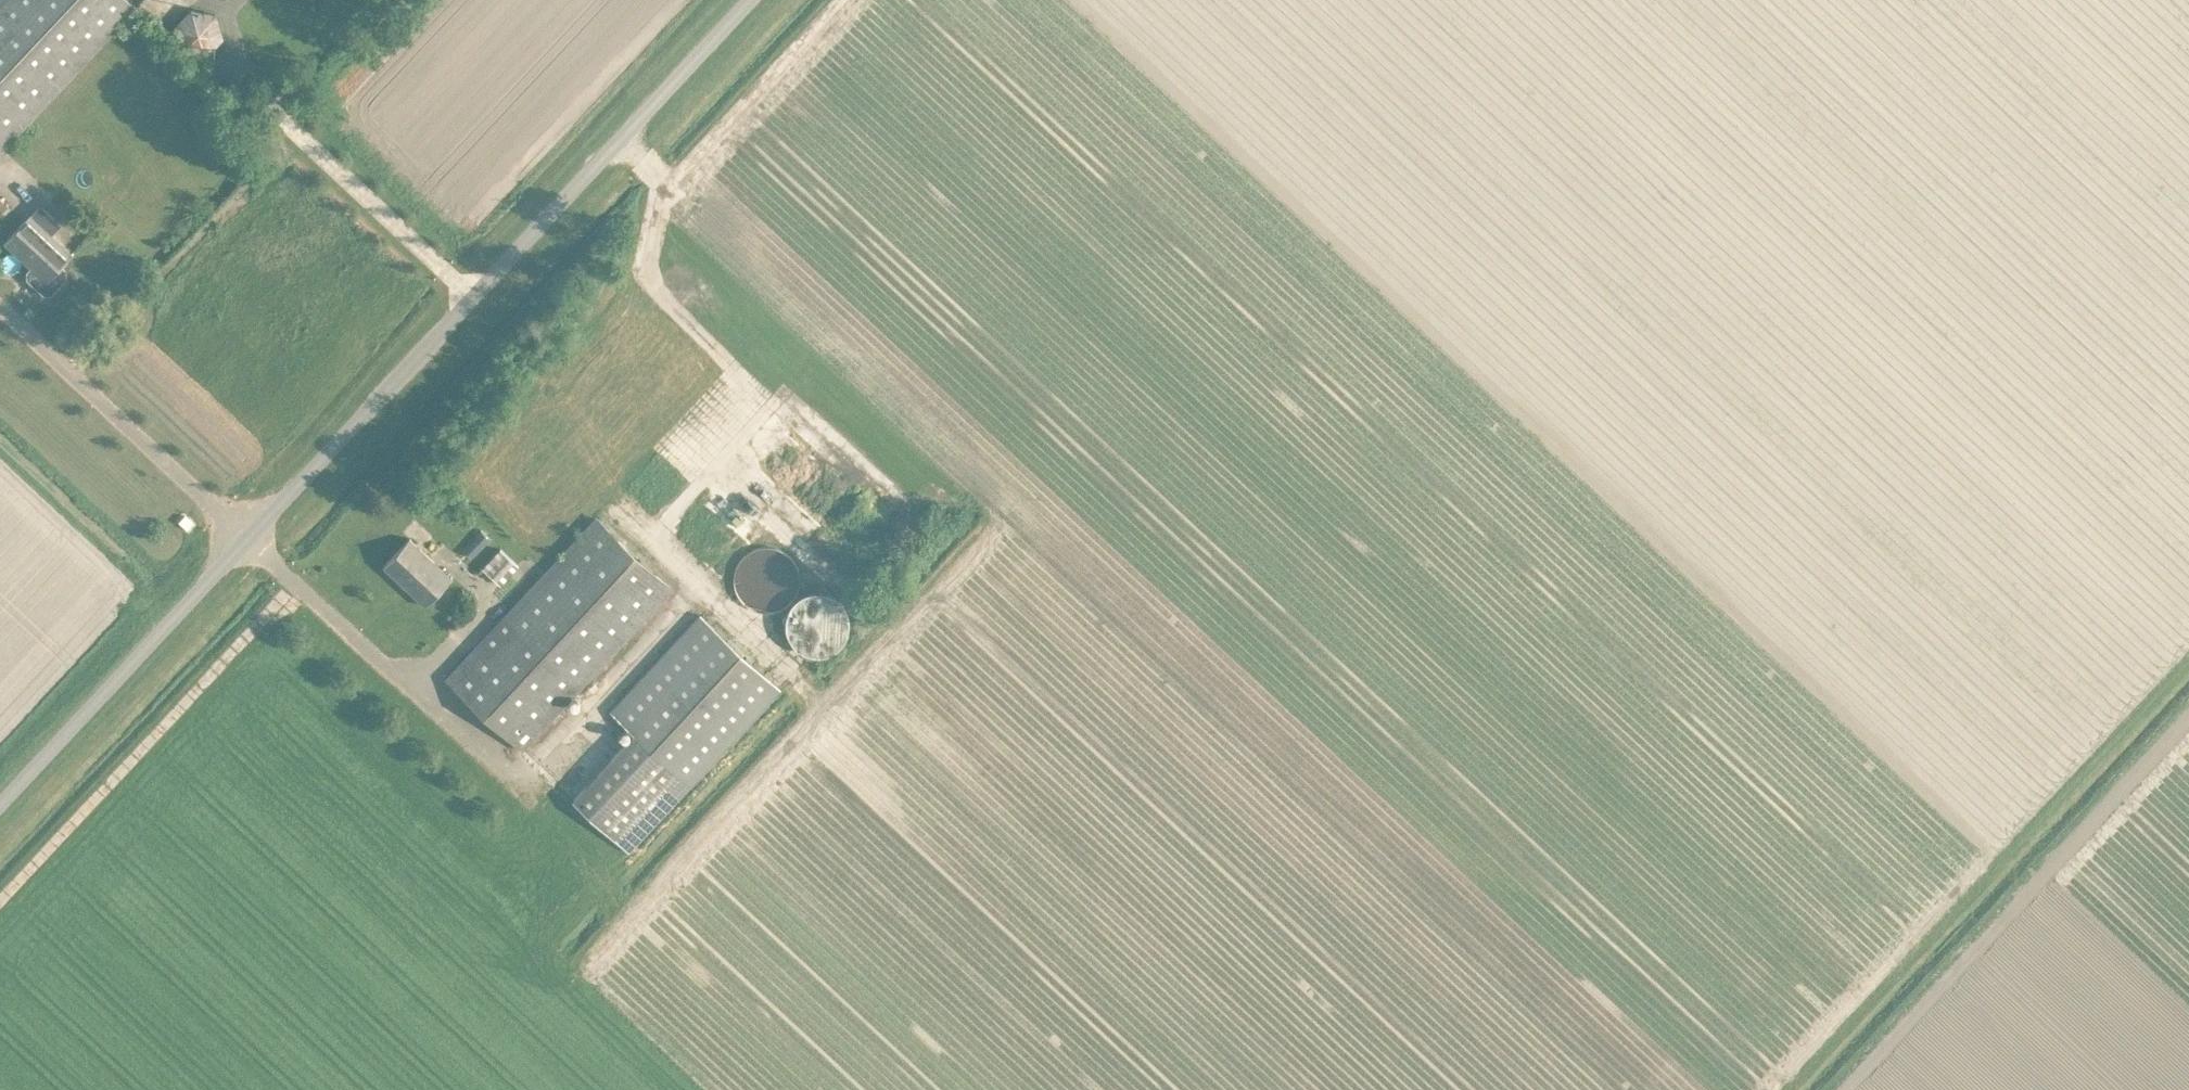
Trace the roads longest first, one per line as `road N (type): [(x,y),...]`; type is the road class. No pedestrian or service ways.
road 1 (unclassified): [(739,0),(446,317),(230,530),(0,790)]

